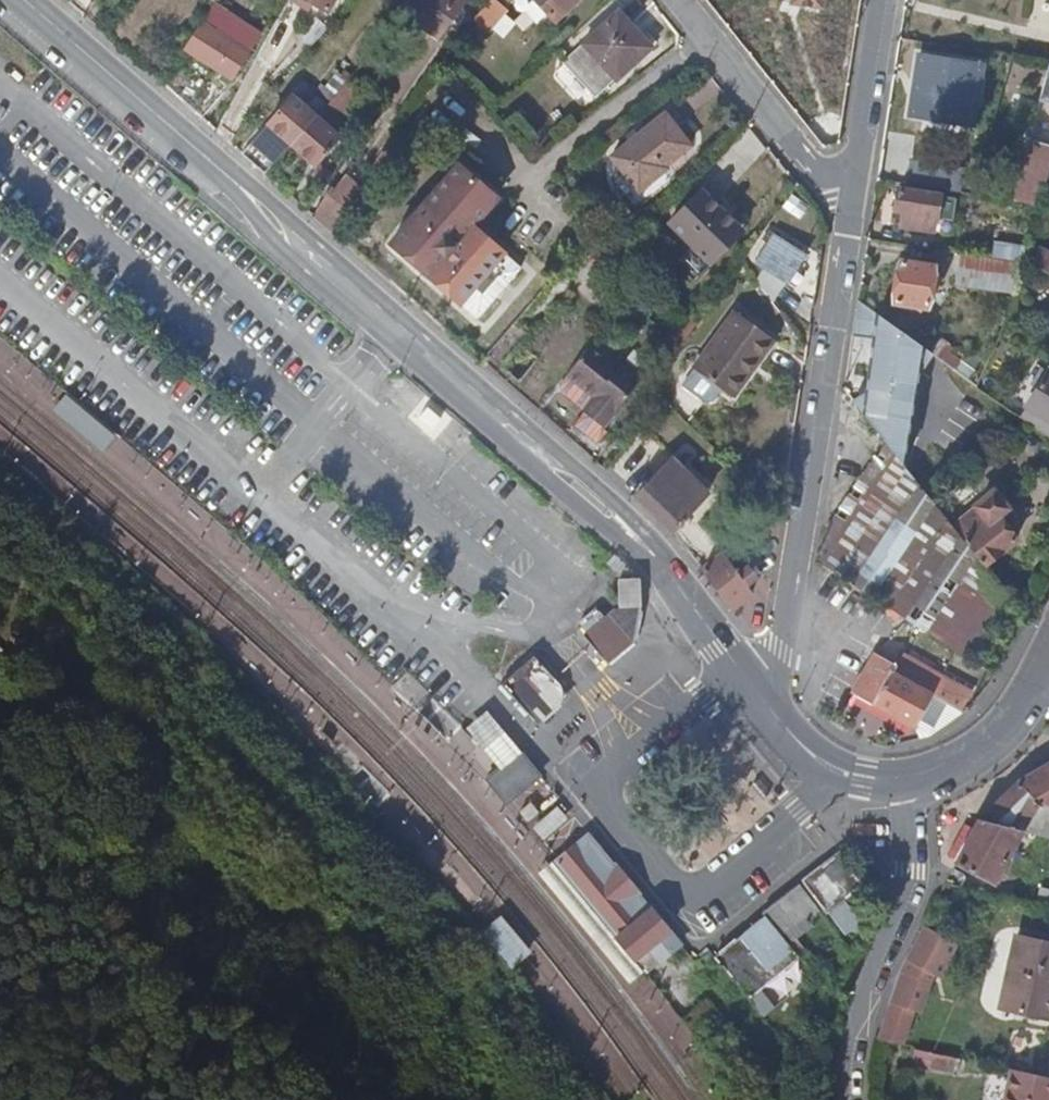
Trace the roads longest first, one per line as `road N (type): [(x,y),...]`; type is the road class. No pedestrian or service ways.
road 1 (tertiary): [(23,0),(651,553),(765,707)]
road 2 (residential): [(765,707),(852,213)]
road 3 (residential): [(899,779),(904,888),(843,1056),(844,1099)]
road 4 (unknown): [(545,583),(552,553),(394,418),(346,389)]
road 5 (residential): [(681,0),(852,213)]
road 6 (residential): [(852,213),(882,0)]
road 7 (tertiary): [(899,779),(949,767),(989,742),(1042,658)]
road 8 (tertiary): [(765,707),(828,766),(899,779)]

